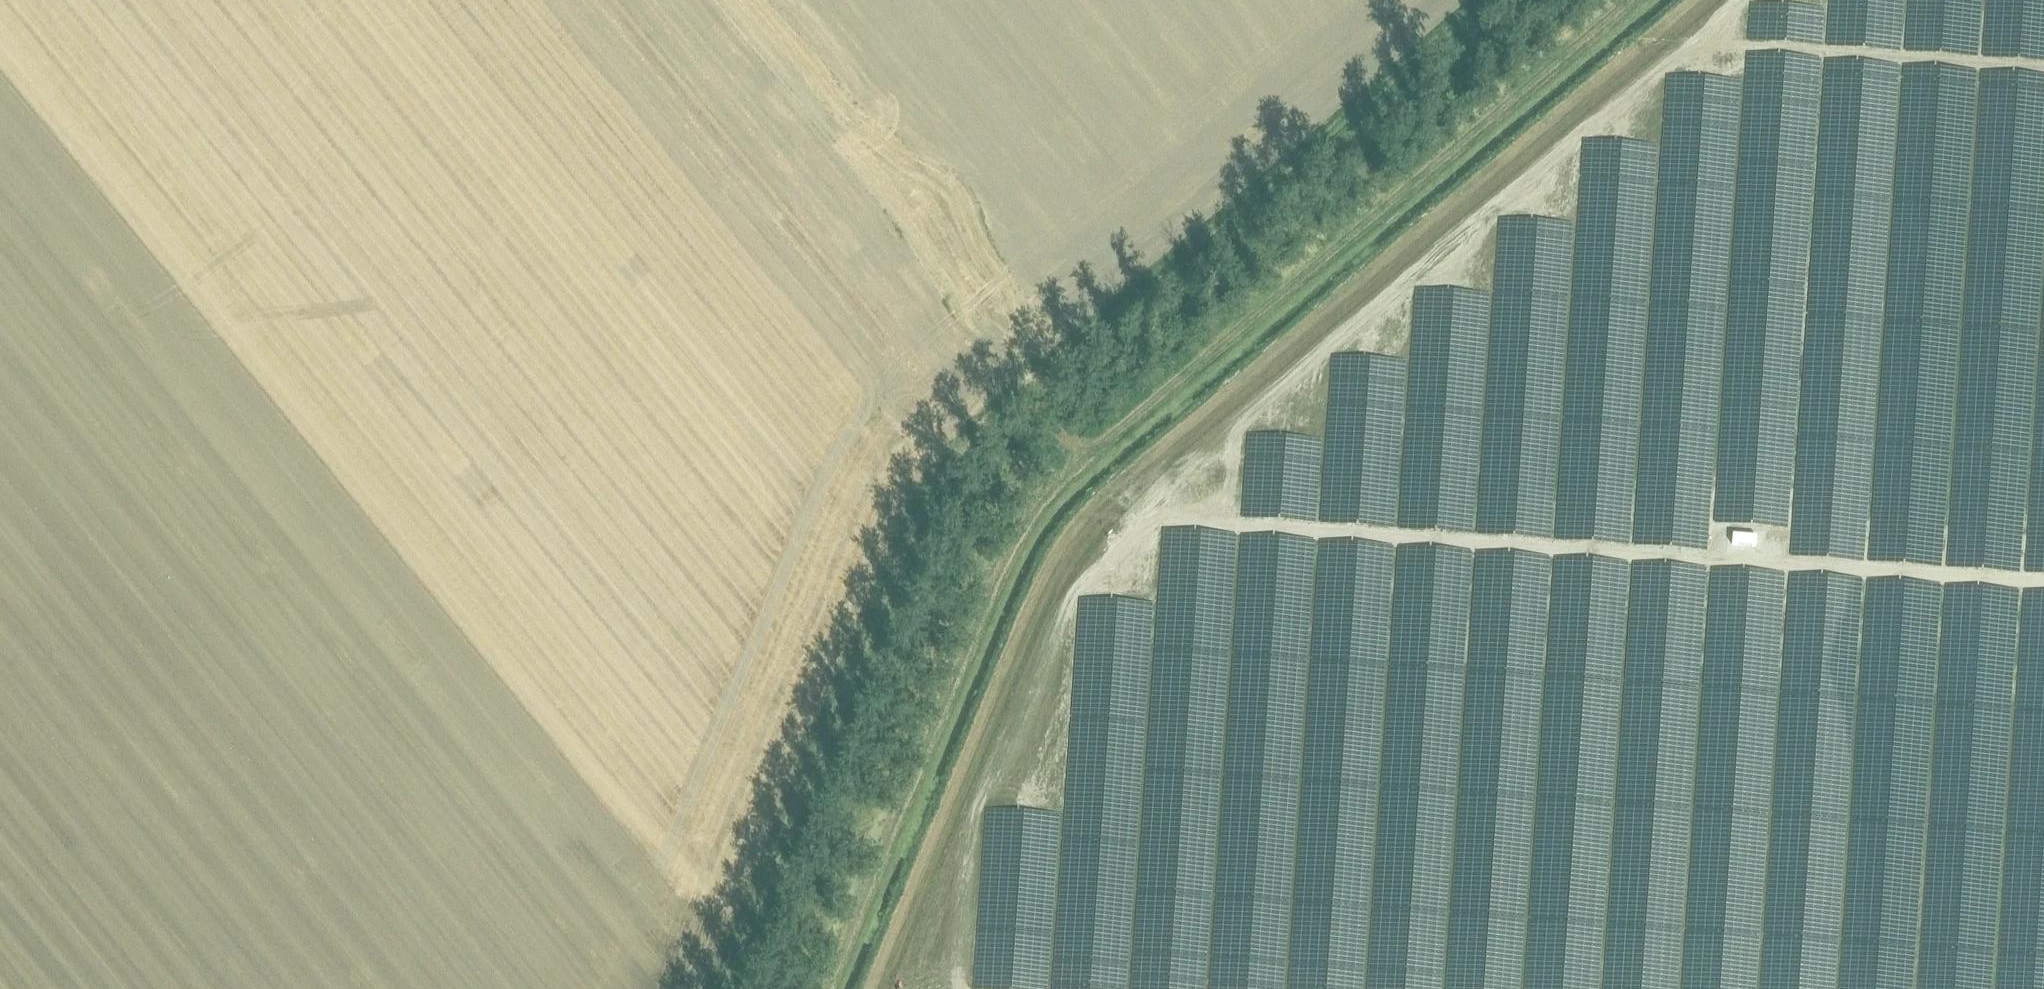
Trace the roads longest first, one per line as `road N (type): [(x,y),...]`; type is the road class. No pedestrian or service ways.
road 1 (track): [(1632,0),(1045,496),(1009,548),(824,988)]

